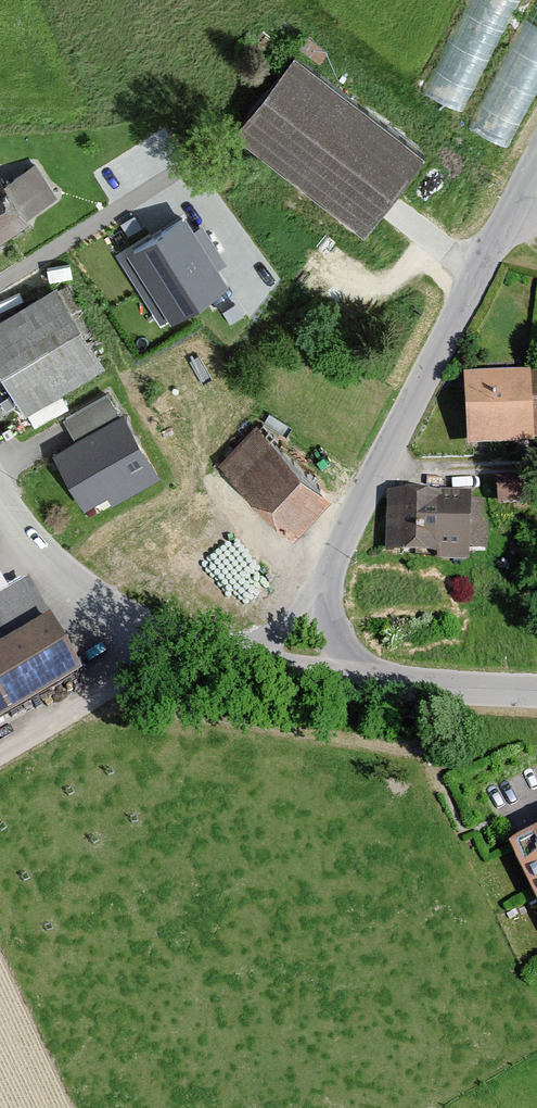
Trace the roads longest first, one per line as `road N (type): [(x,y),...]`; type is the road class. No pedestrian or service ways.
road 1 (tertiary): [(536,161),(330,559),(325,592)]
road 2 (unclassified): [(240,661),(162,648),(55,570),(0,504)]
road 3 (track): [(162,648),(0,755)]
road 4 (tertiary): [(375,682),(536,692)]
road 5 (unclassified): [(375,682),(240,661)]

